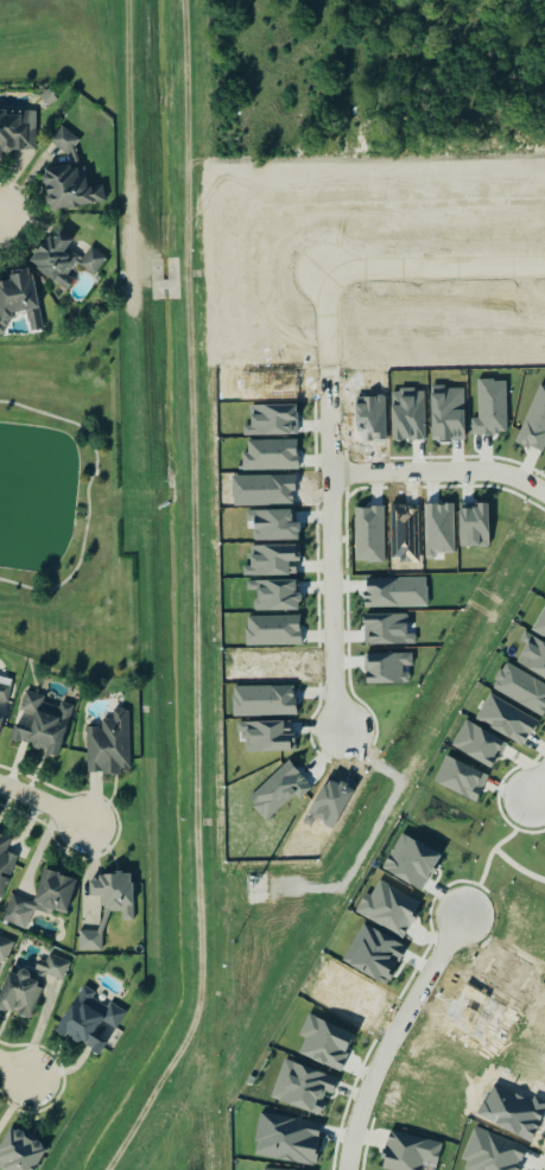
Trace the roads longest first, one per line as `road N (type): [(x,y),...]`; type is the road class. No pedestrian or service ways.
road 1 (residential): [(544,273),(329,276),(336,735)]
road 2 (residential): [(350,1169),(356,1121),(395,1022),(449,924)]
road 3 (residential): [(330,473),(500,472),(544,495)]

